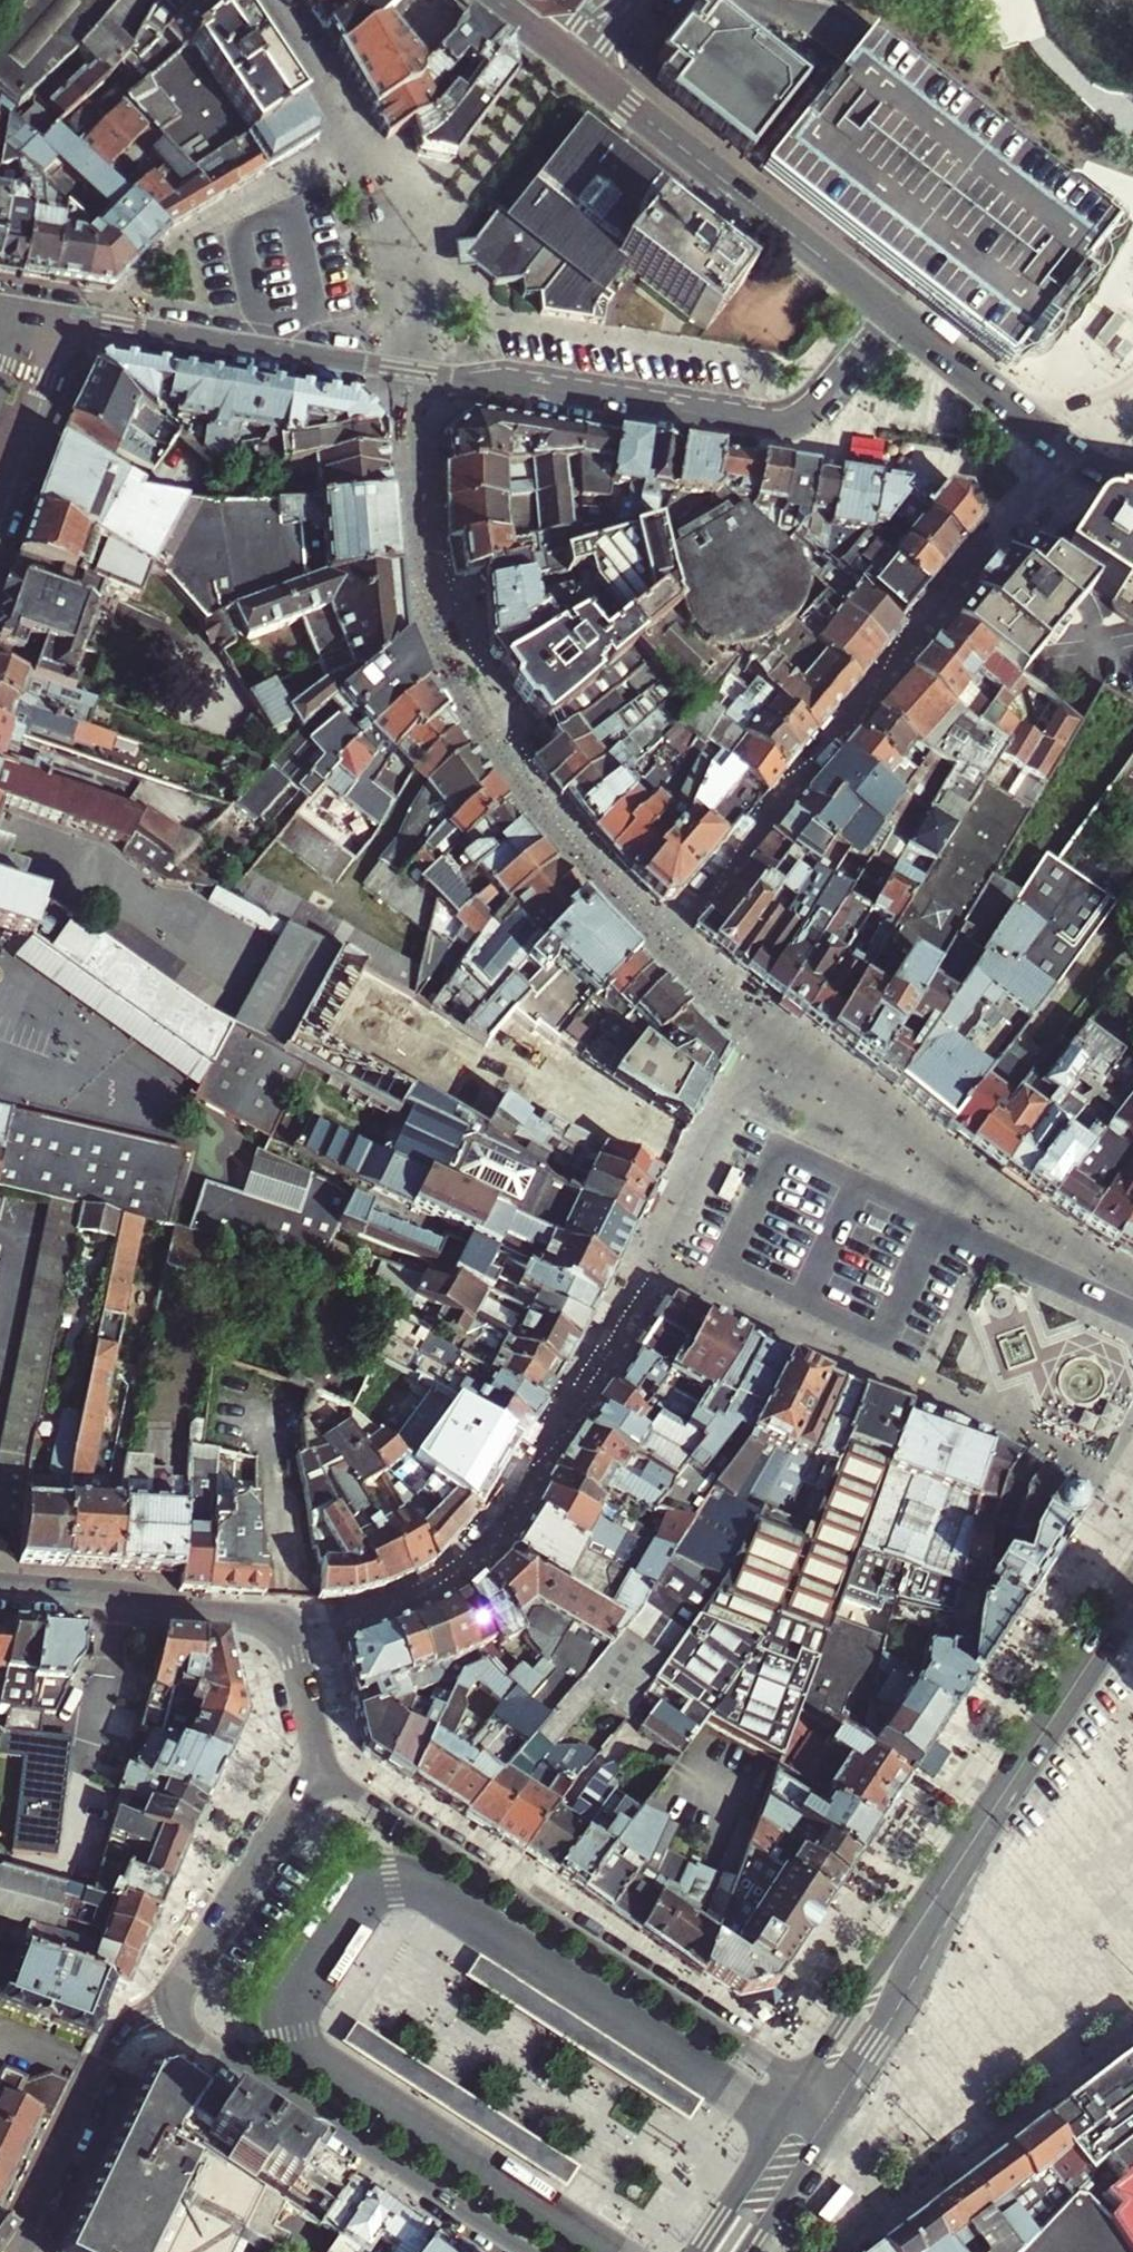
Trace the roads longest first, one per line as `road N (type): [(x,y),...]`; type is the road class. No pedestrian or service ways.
road 1 (secondary): [(66,315),(776,424),(811,408),(889,311)]
road 2 (residential): [(1067,451),(663,940)]
road 3 (secondary): [(803,2085),(323,1772)]
road 4 (secondary): [(0,1587),(121,1596),(191,1616),(283,1620),(323,1772)]
road 5 (secondary): [(161,2013),(525,2251)]
road 6 (secondary): [(843,2110),(912,1996),(1007,1788)]
road 7 (secondary): [(1007,1788),(803,2085)]
road 8 (secondary): [(323,1772),(161,2013)]
road 9 (tertiary): [(161,2013),(133,2021),(115,2042),(43,2191),(27,2251)]
road 10 (secondary): [(1132,1595),(1007,1788)]
road 11 (secondary): [(889,311),(1067,451)]
road 12 (secondary): [(742,194),(573,61)]
road 13 (tertiary): [(0,504),(66,315)]
road 14 (secondary): [(803,2085),(696,2251)]
road 15 (secondary): [(742,194),(889,311)]
road 16 (secondary): [(749,2251),(843,2110)]

